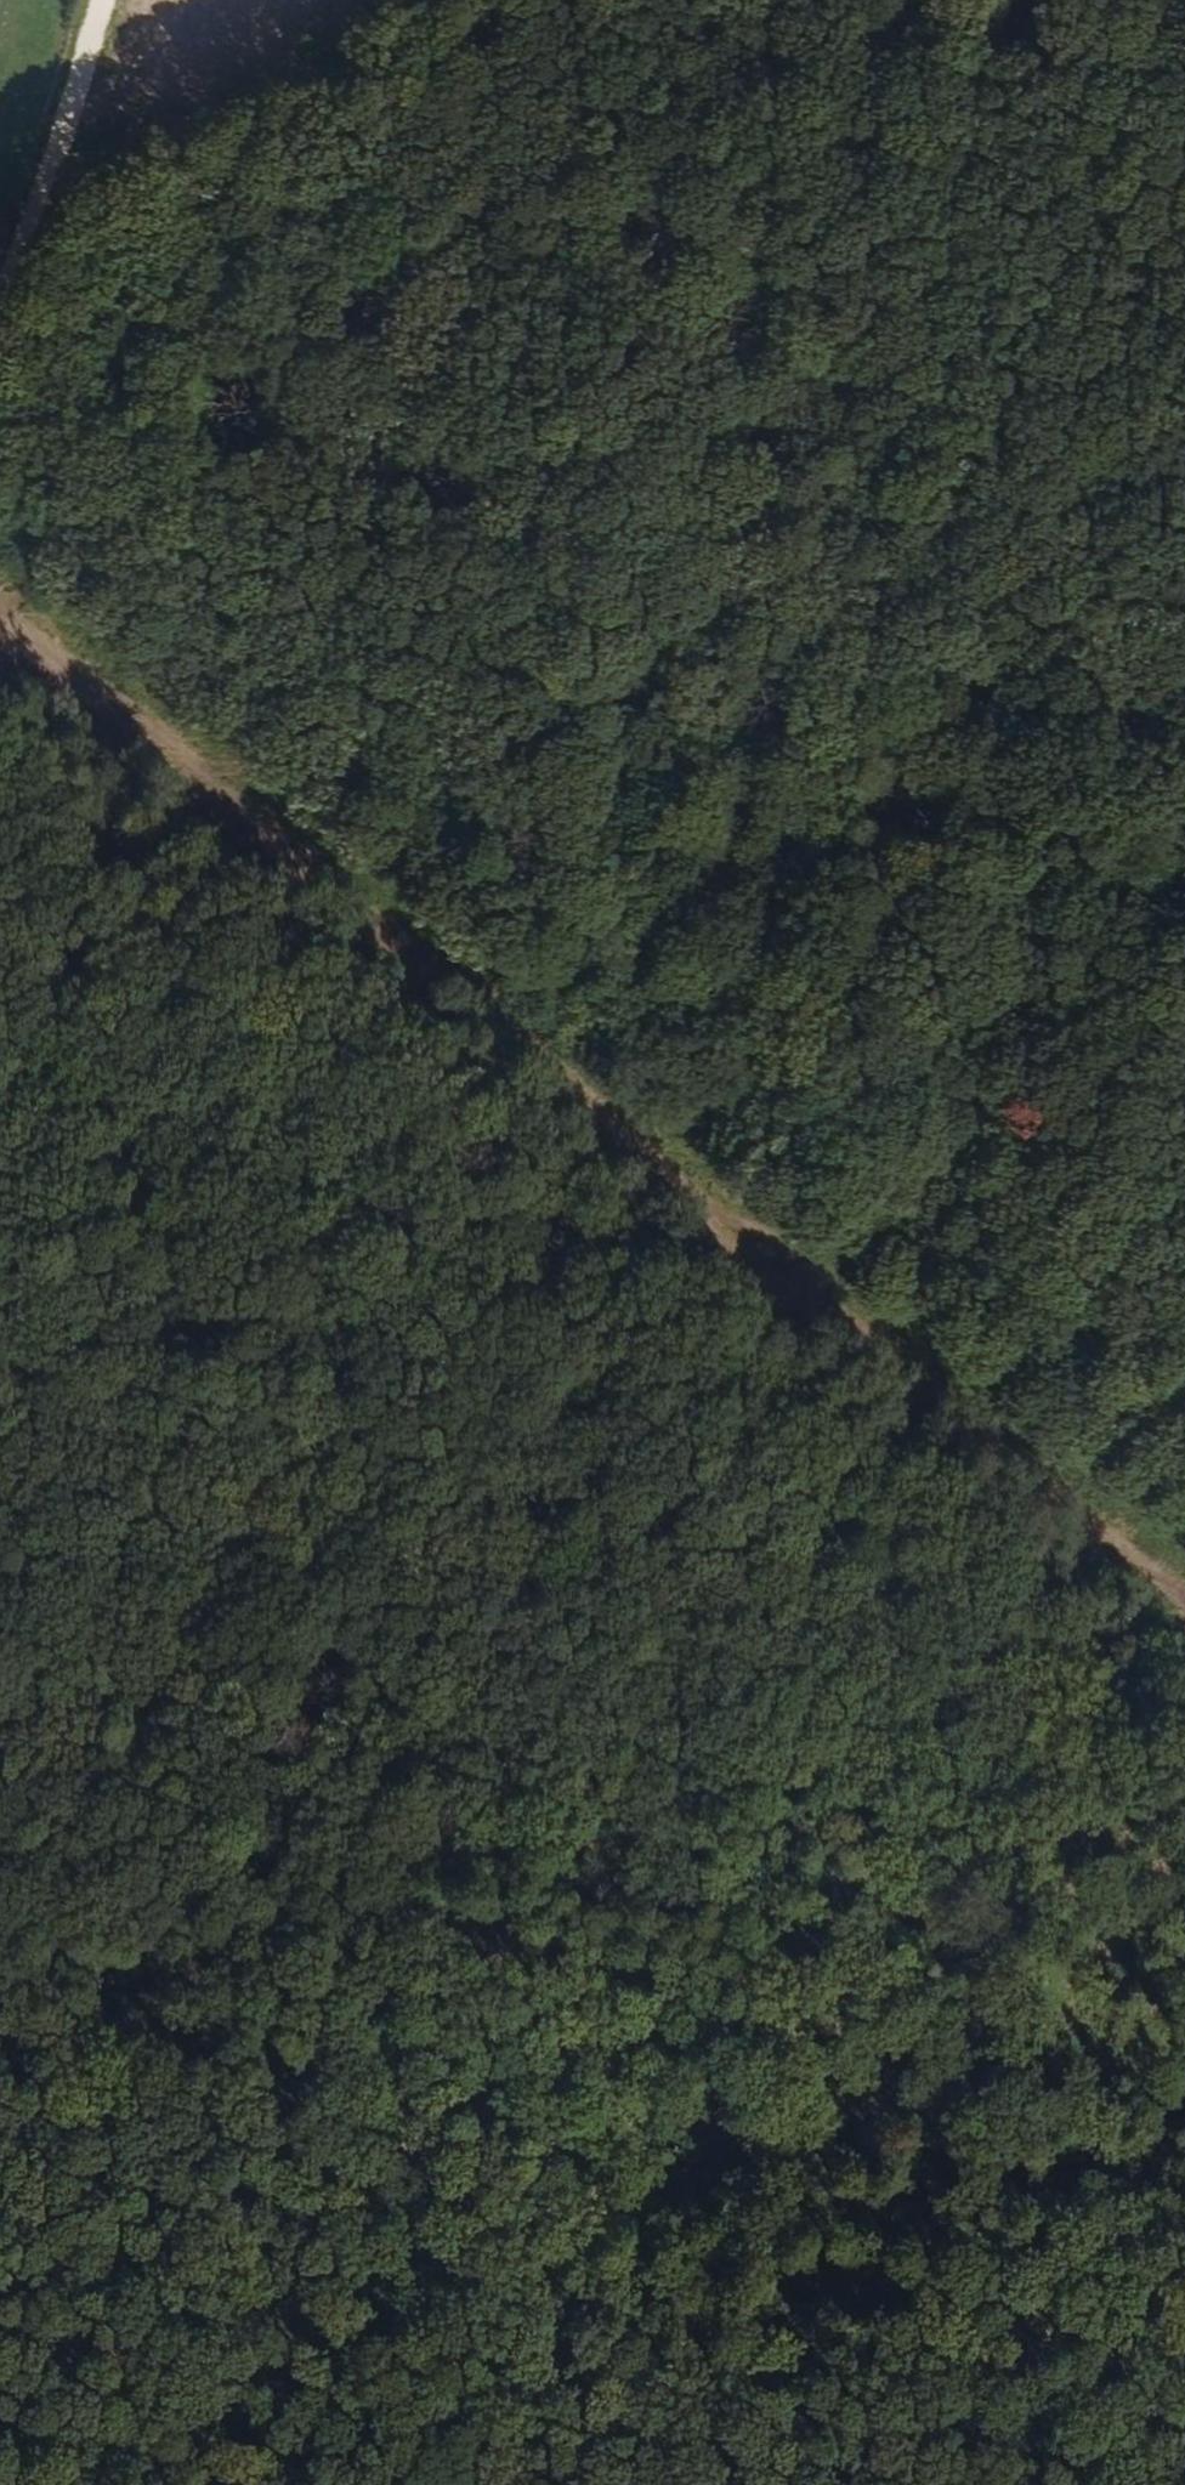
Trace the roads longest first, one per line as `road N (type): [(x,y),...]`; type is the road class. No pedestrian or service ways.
road 1 (track): [(103,0),(55,159),(0,293)]

